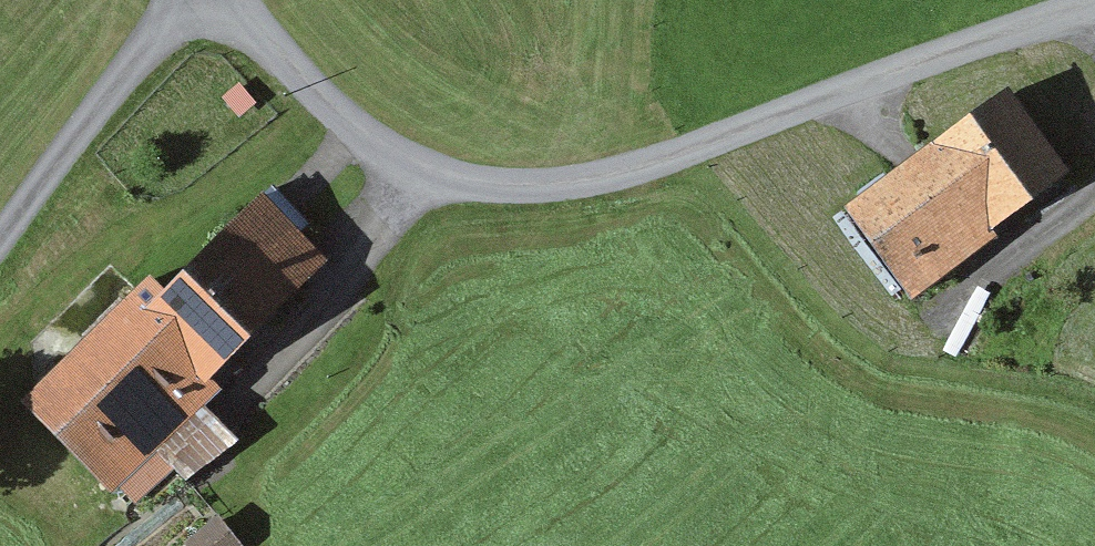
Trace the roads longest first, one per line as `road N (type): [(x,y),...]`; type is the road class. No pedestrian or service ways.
road 1 (track): [(223,0),(318,78),(400,170),(500,180),(620,178),(1094,2)]
road 2 (track): [(183,0),(119,54),(0,224)]
road 3 (track): [(400,170),(375,239),(288,342)]

